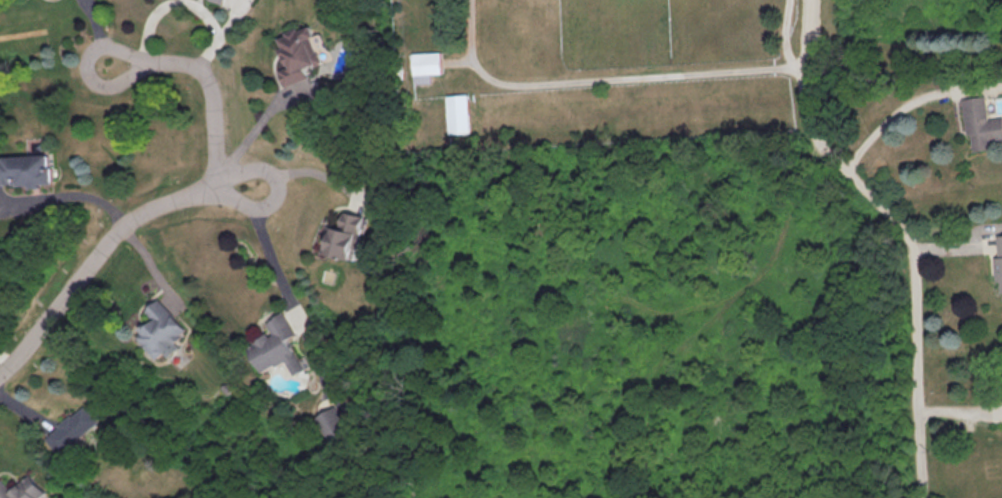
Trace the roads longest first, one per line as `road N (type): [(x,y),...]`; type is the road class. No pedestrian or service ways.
road 1 (residential): [(922,497),(912,264),(893,217),(814,135),(806,111),(808,0)]
road 2 (residential): [(0,372),(121,224),(195,191),(216,168),(205,74),(194,63),(116,64)]

